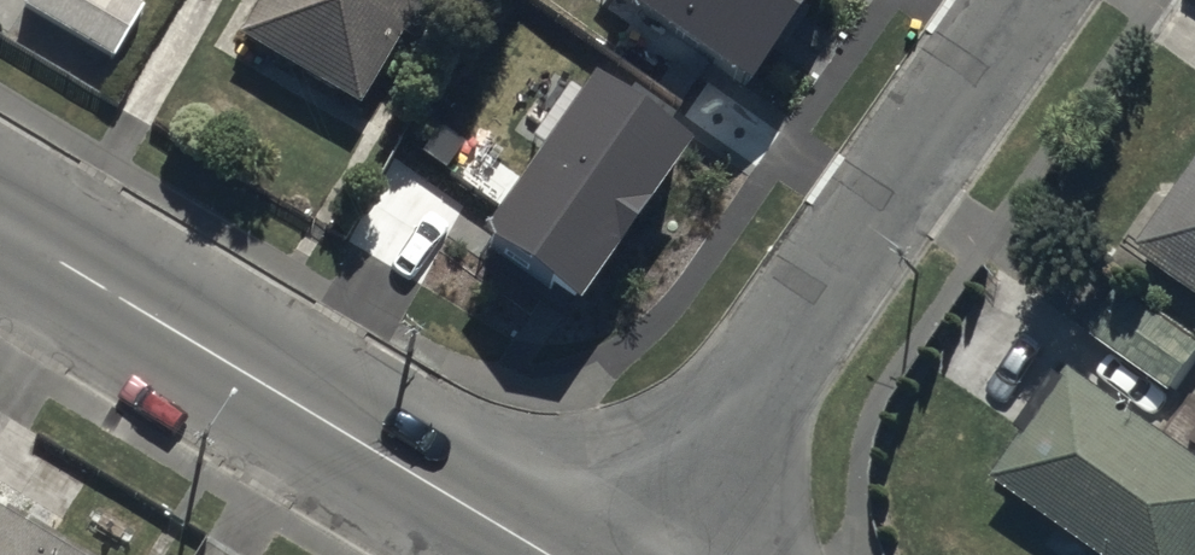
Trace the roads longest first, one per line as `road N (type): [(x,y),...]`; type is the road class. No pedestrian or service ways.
road 1 (residential): [(618,554),(1012,0)]
road 2 (secondary): [(557,554),(0,221)]

